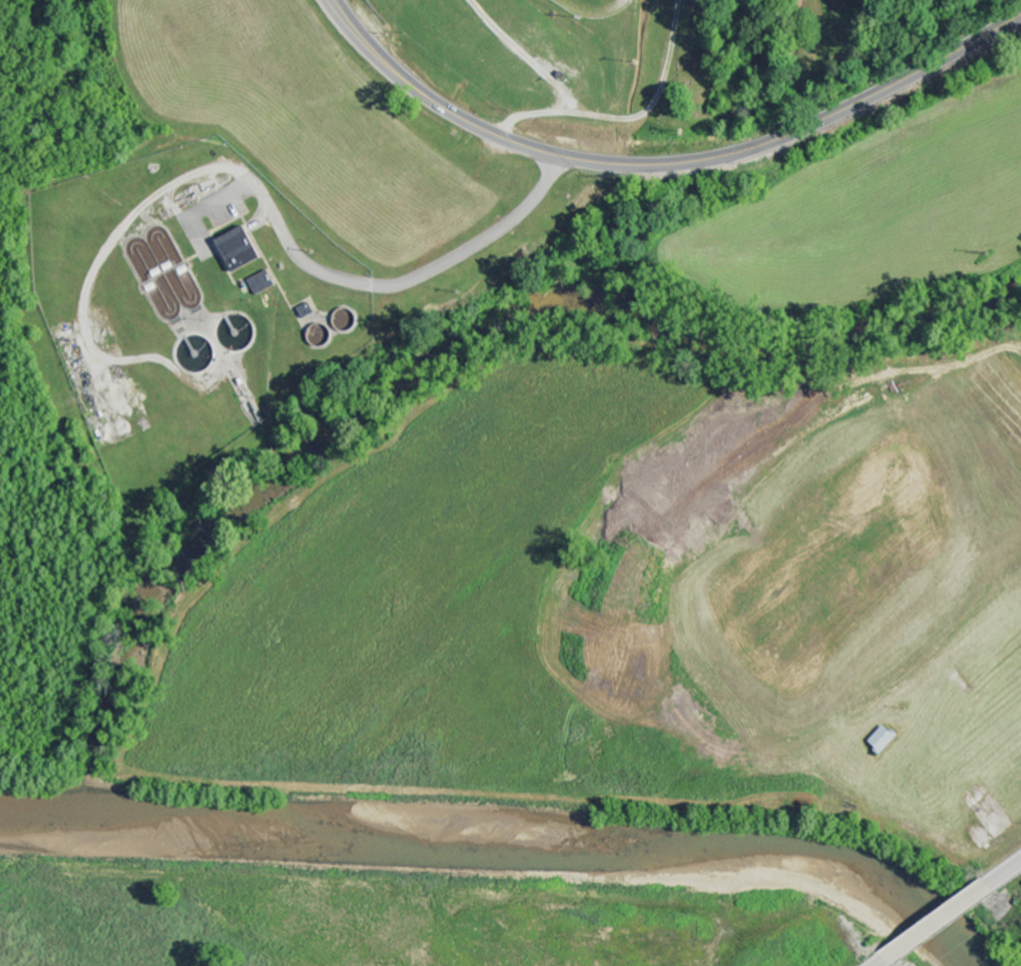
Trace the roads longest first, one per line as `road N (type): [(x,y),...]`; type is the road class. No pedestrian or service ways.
road 1 (primary): [(1020,15),(753,148),(640,164),(562,156),(487,132),(388,64),(334,0)]
road 2 (residential): [(477,126),(533,113),(614,121),(644,114),(661,83),(680,0)]
road 3 (residential): [(812,124),(789,79),(799,0)]
road 4 (secondary): [(885,961),(990,885)]

